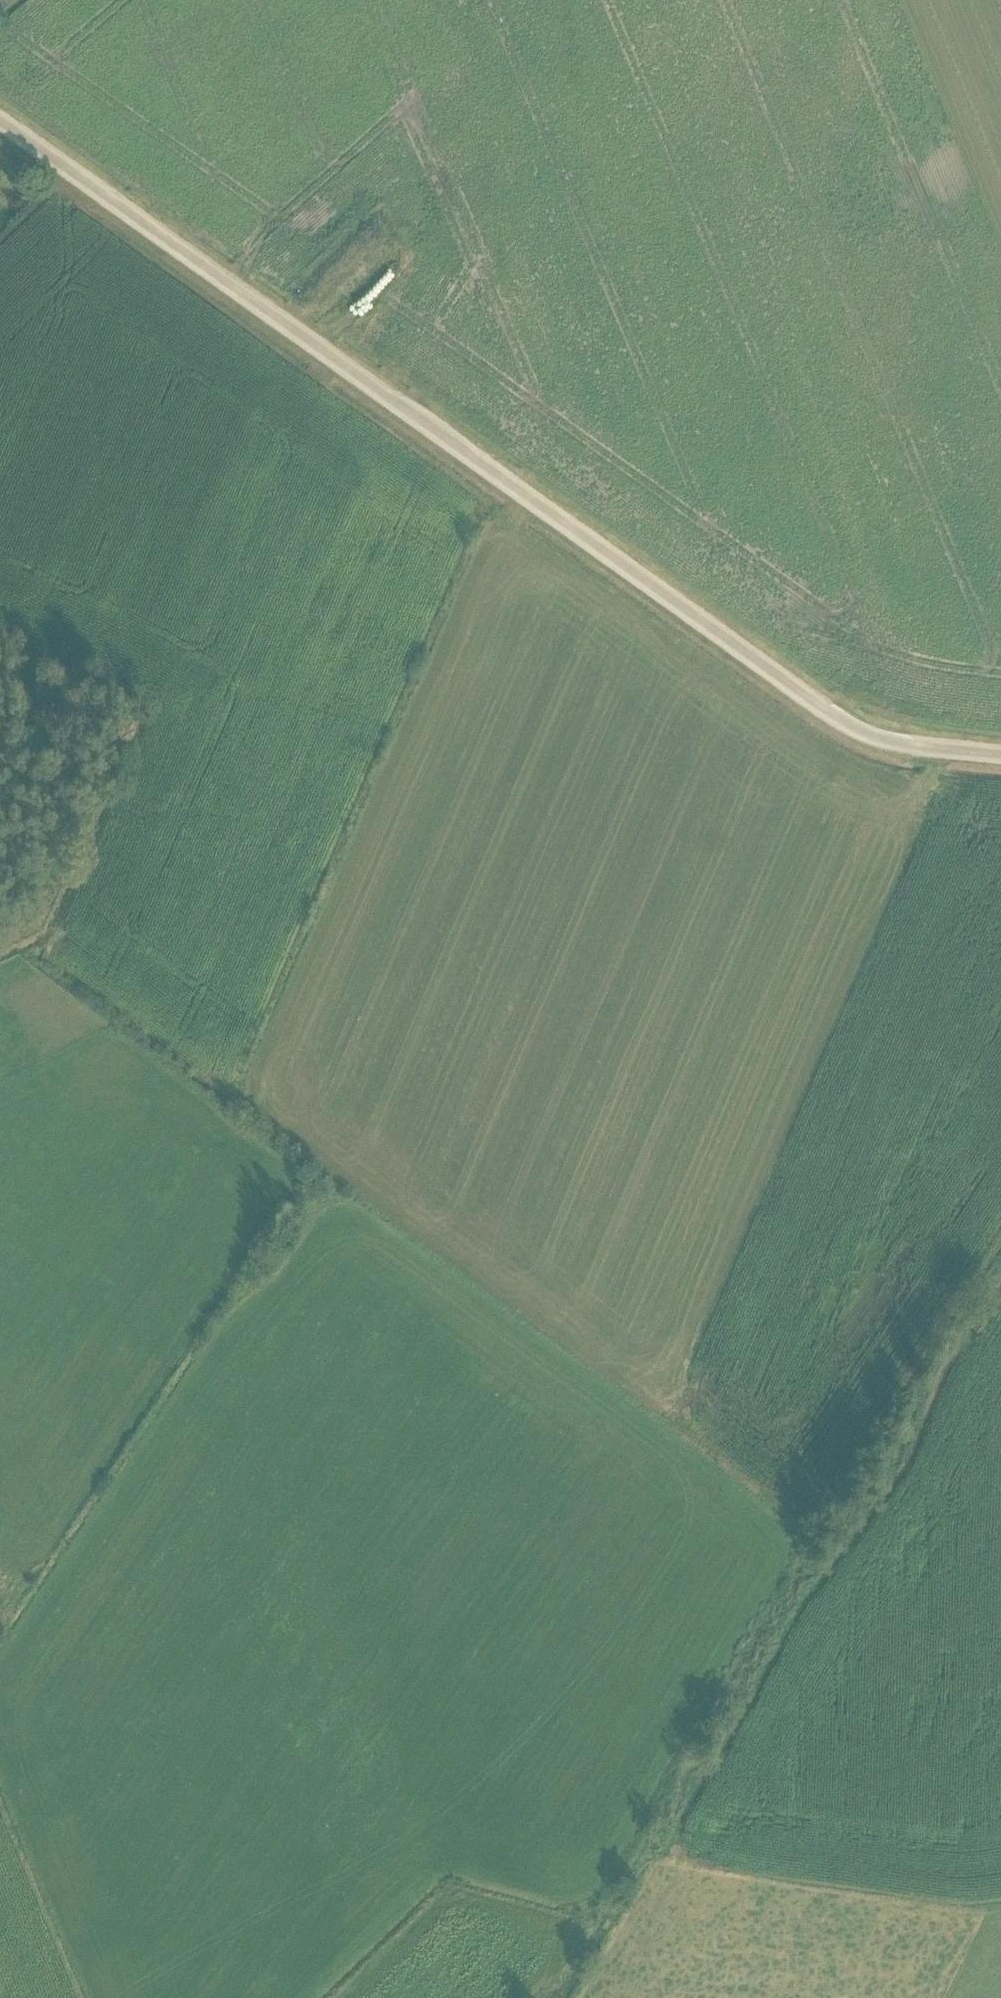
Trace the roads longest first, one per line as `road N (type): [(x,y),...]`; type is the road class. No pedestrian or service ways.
road 1 (unclassified): [(1000,756),(882,740),(845,724),(0,122)]

